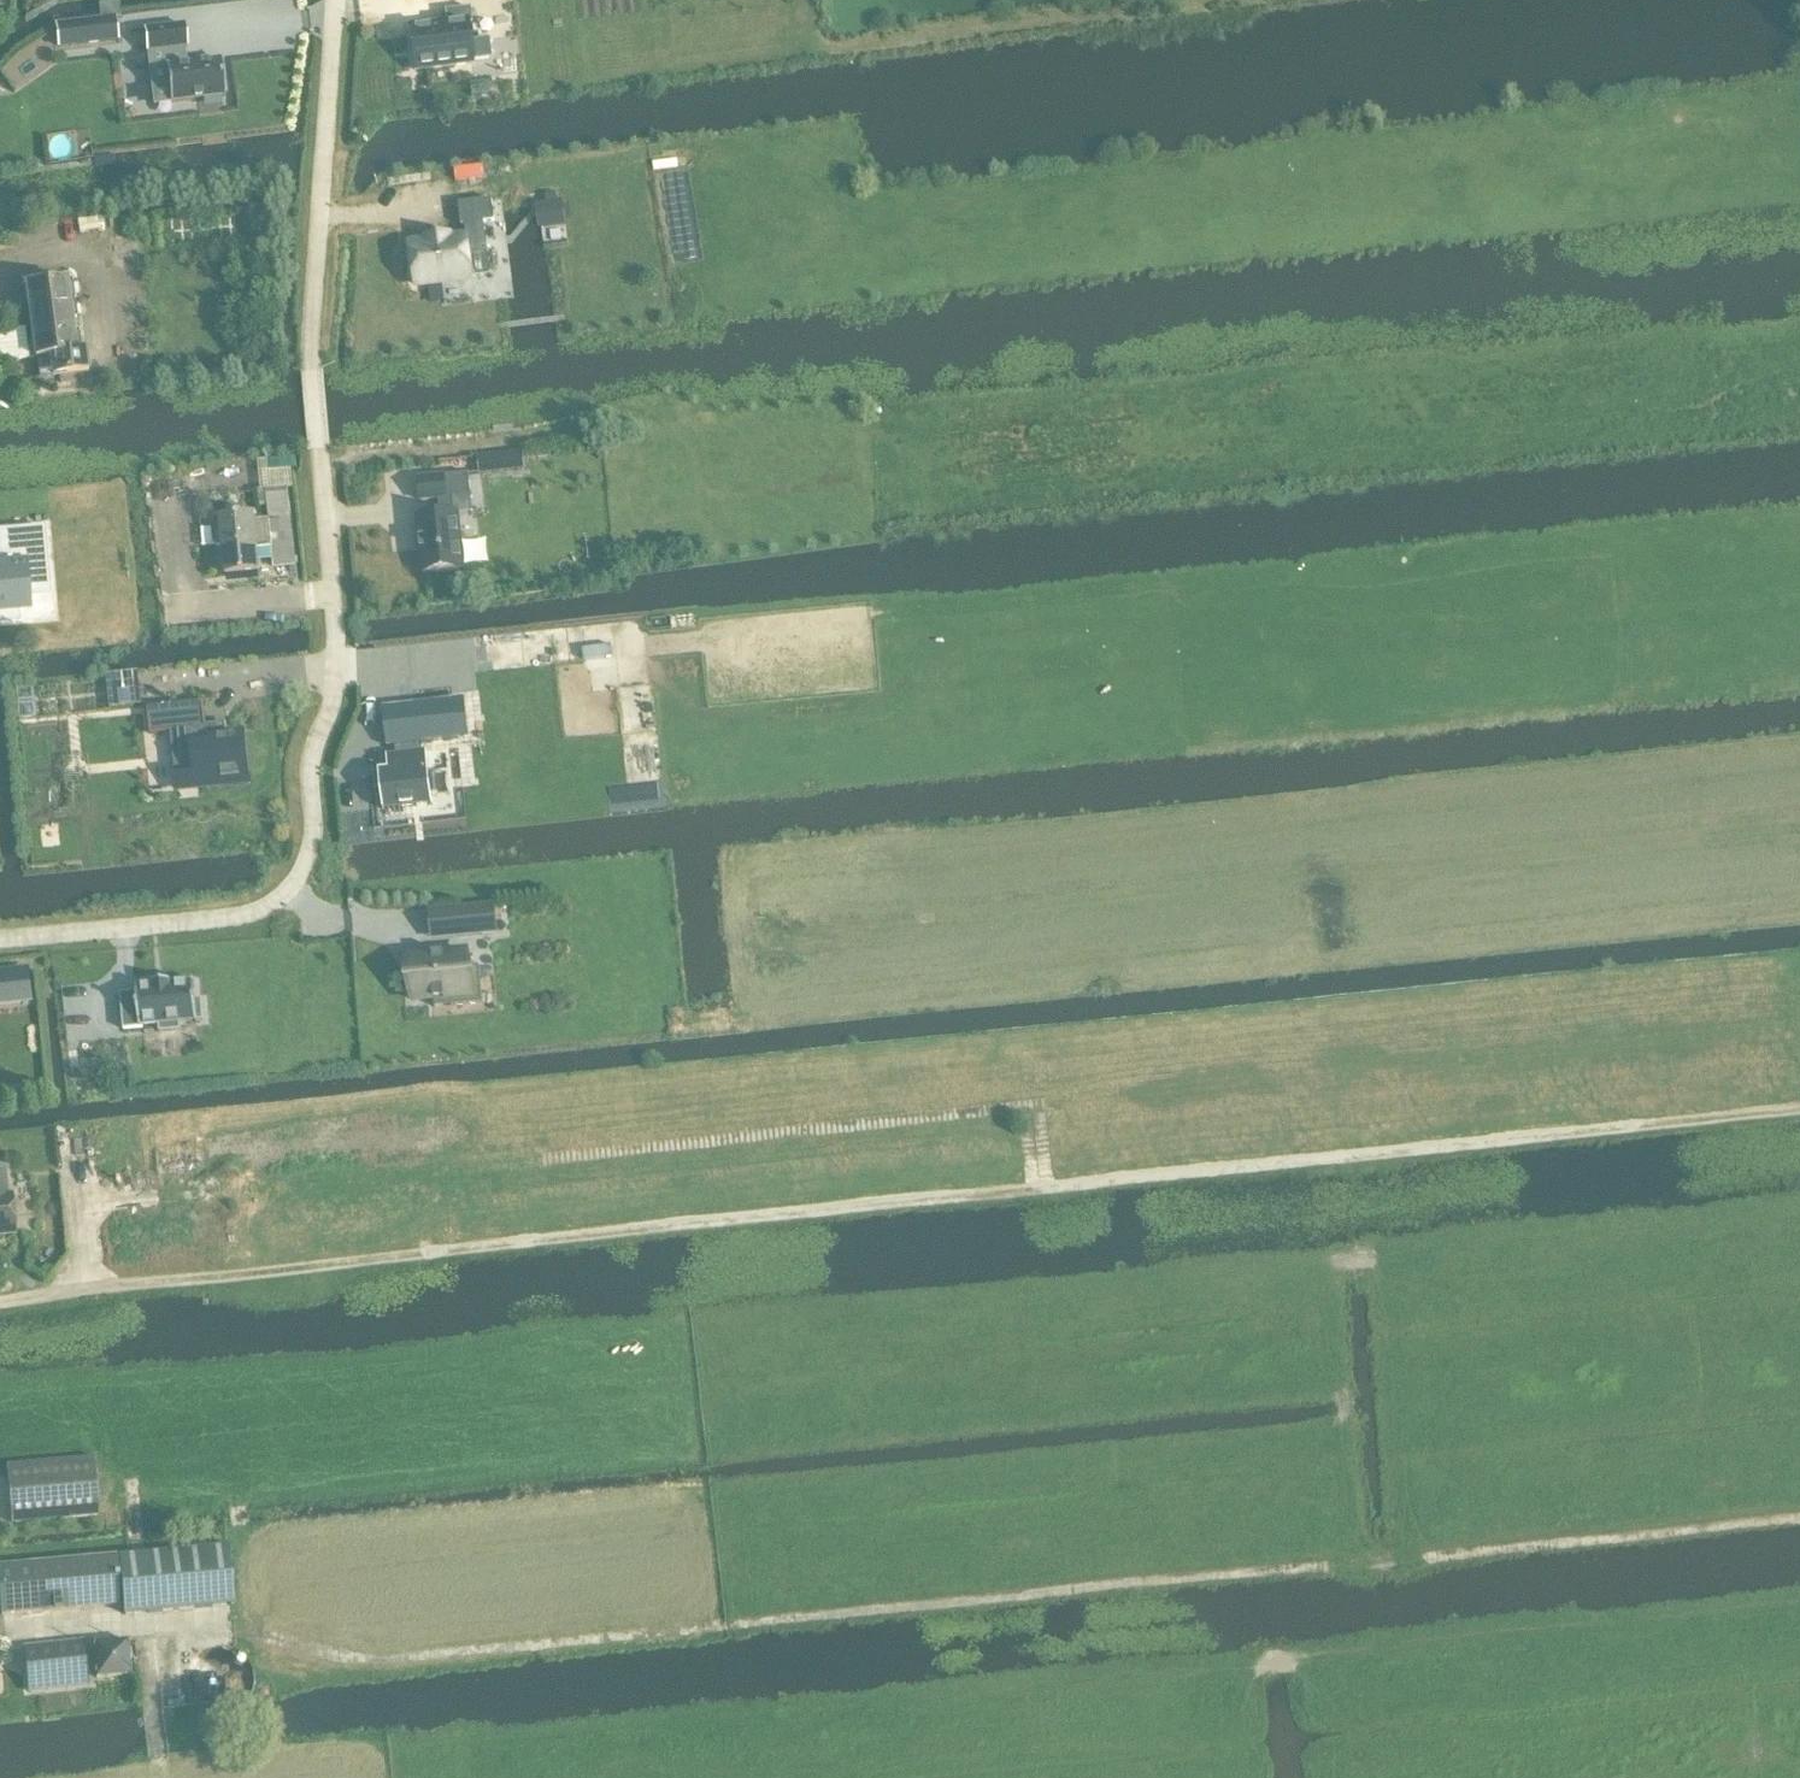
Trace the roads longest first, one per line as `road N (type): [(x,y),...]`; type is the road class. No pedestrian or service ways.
road 1 (track): [(90,1291),(1799,1115)]
road 2 (unclassified): [(319,448),(337,670),(309,779),(314,827),(288,893),(251,915),(0,940)]
road 3 (unclassified): [(319,448),(312,348),(335,0)]
road 4 (track): [(140,1623),(162,1777)]

